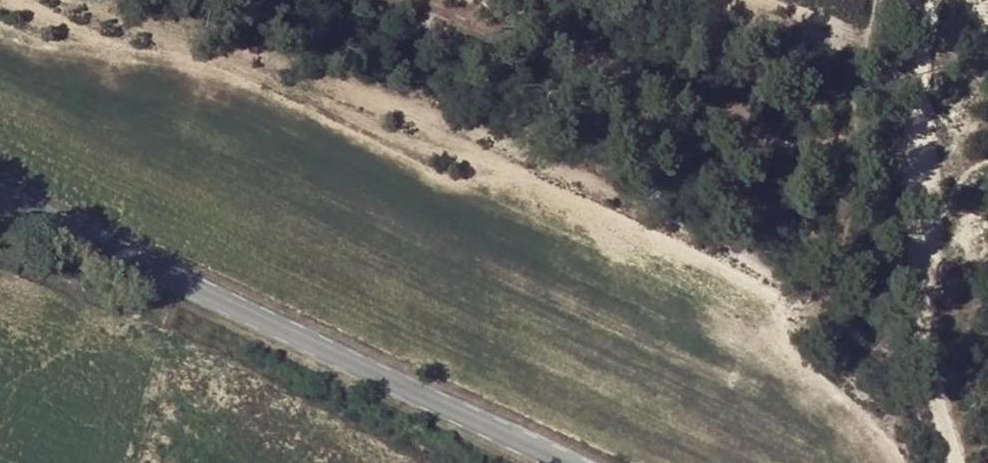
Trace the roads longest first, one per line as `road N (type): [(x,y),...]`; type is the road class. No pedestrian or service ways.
road 1 (tertiary): [(0,199),(577,462)]
road 2 (track): [(957,462),(921,289),(912,65),(929,0)]

